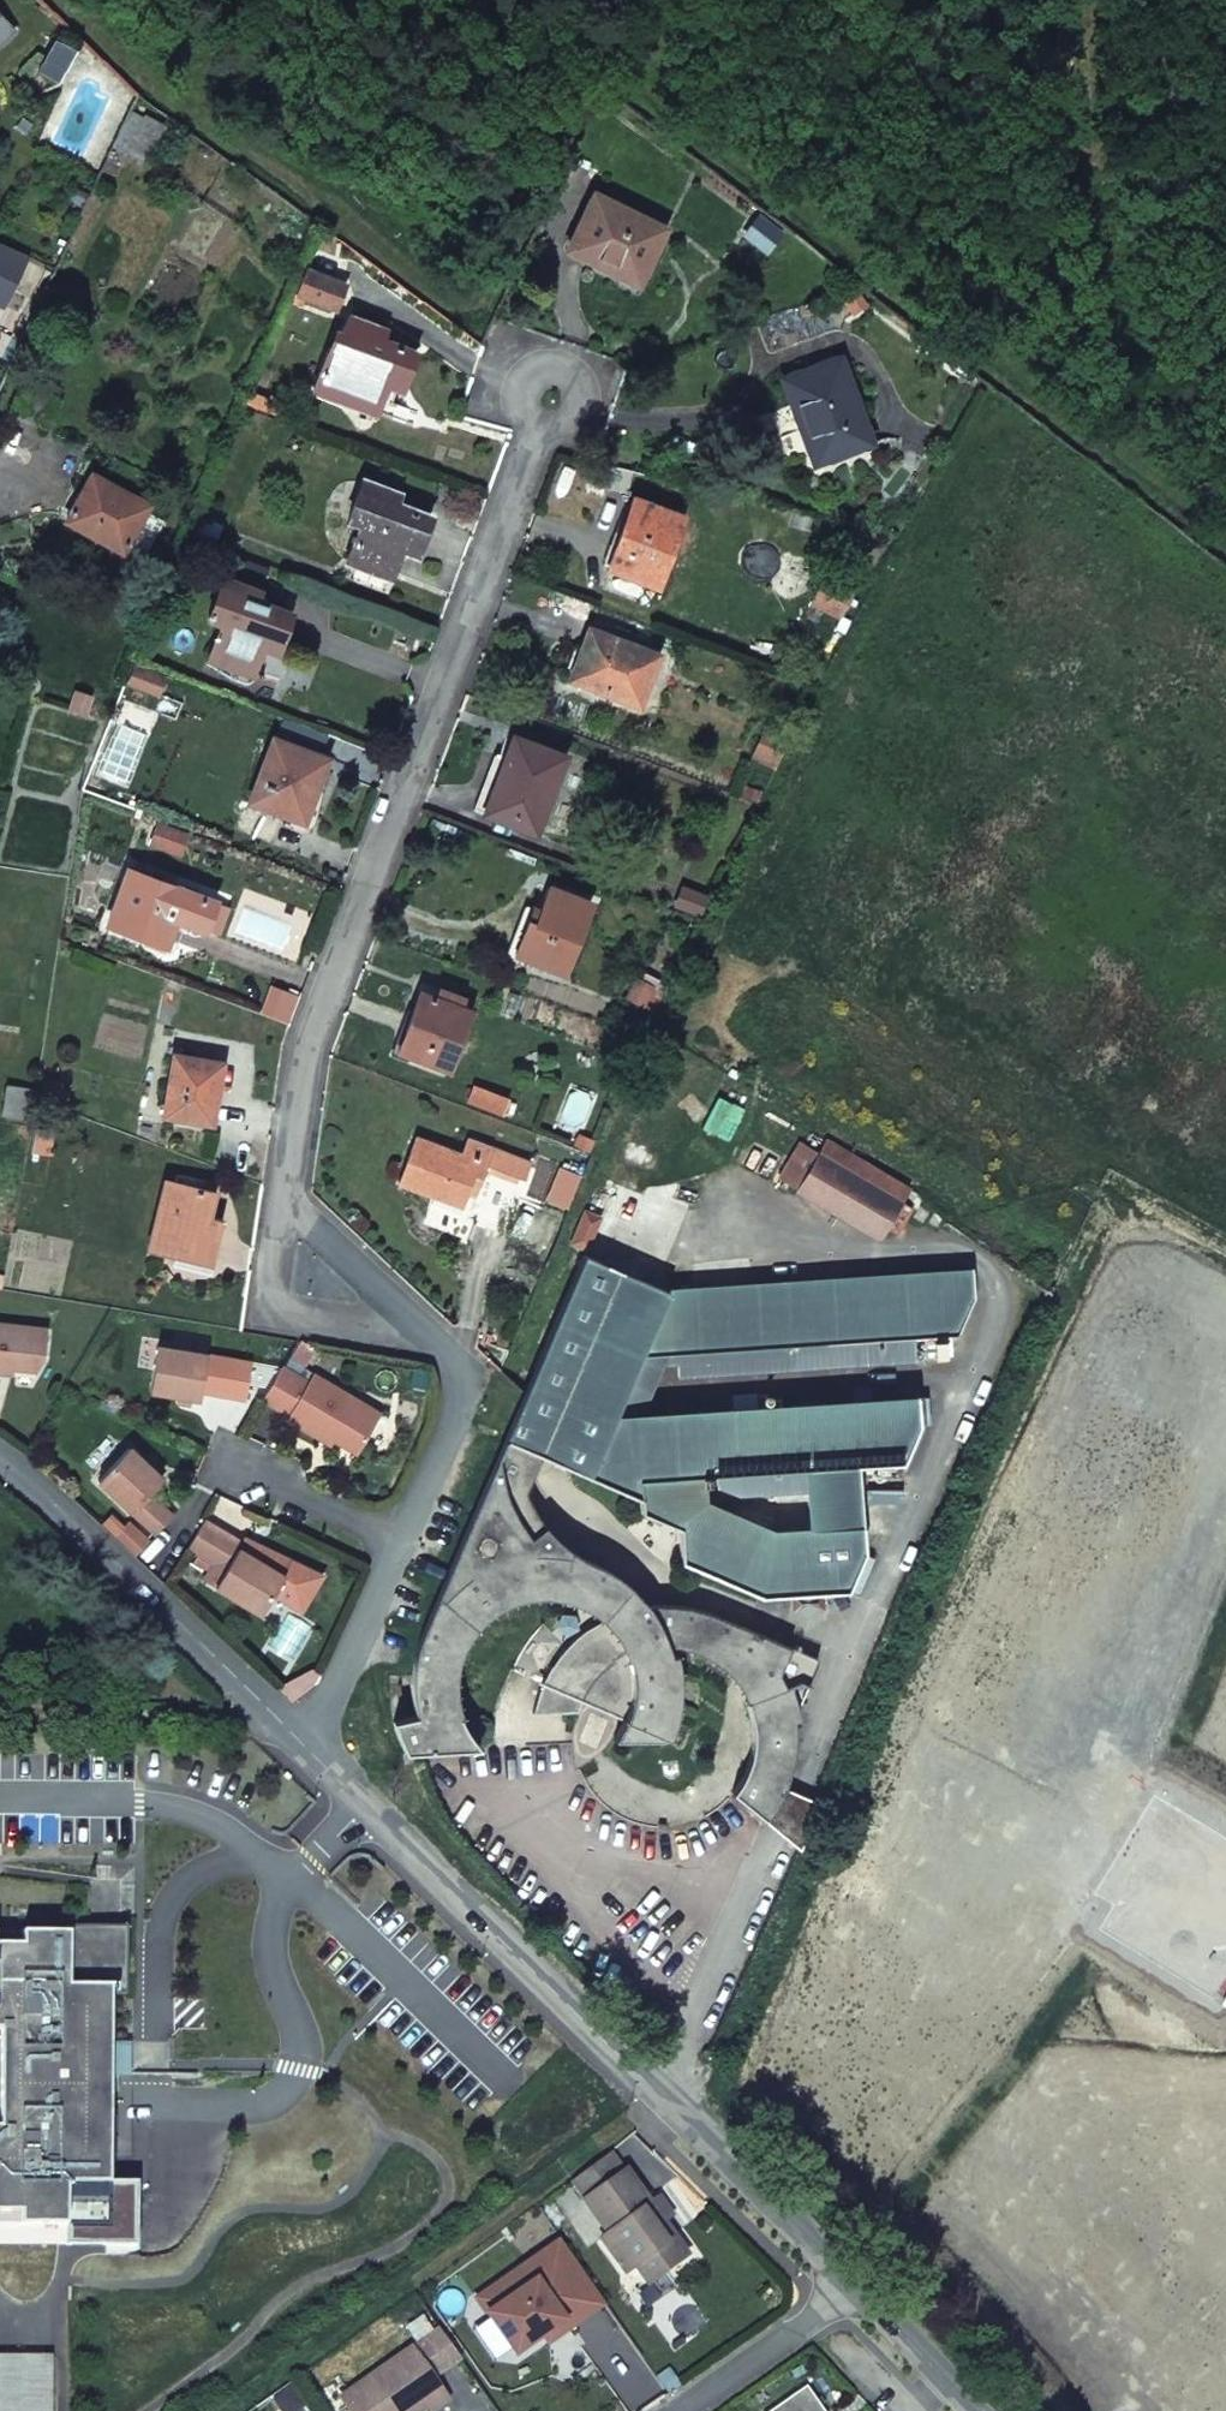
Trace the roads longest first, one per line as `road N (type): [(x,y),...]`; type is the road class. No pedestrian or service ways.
road 1 (residential): [(547,383),(304,1042),(286,1263),(462,1367),(444,1452),(401,1549)]
road 2 (residential): [(855,2288),(306,1762)]
road 3 (residential): [(306,1762),(0,1460)]
road 4 (residential): [(401,1549),(306,1762)]
road 5 (residential): [(855,2288),(675,2410)]
road 6 (residential): [(217,1456),(401,1549)]
road 7 (residential): [(966,2410),(855,2288)]

